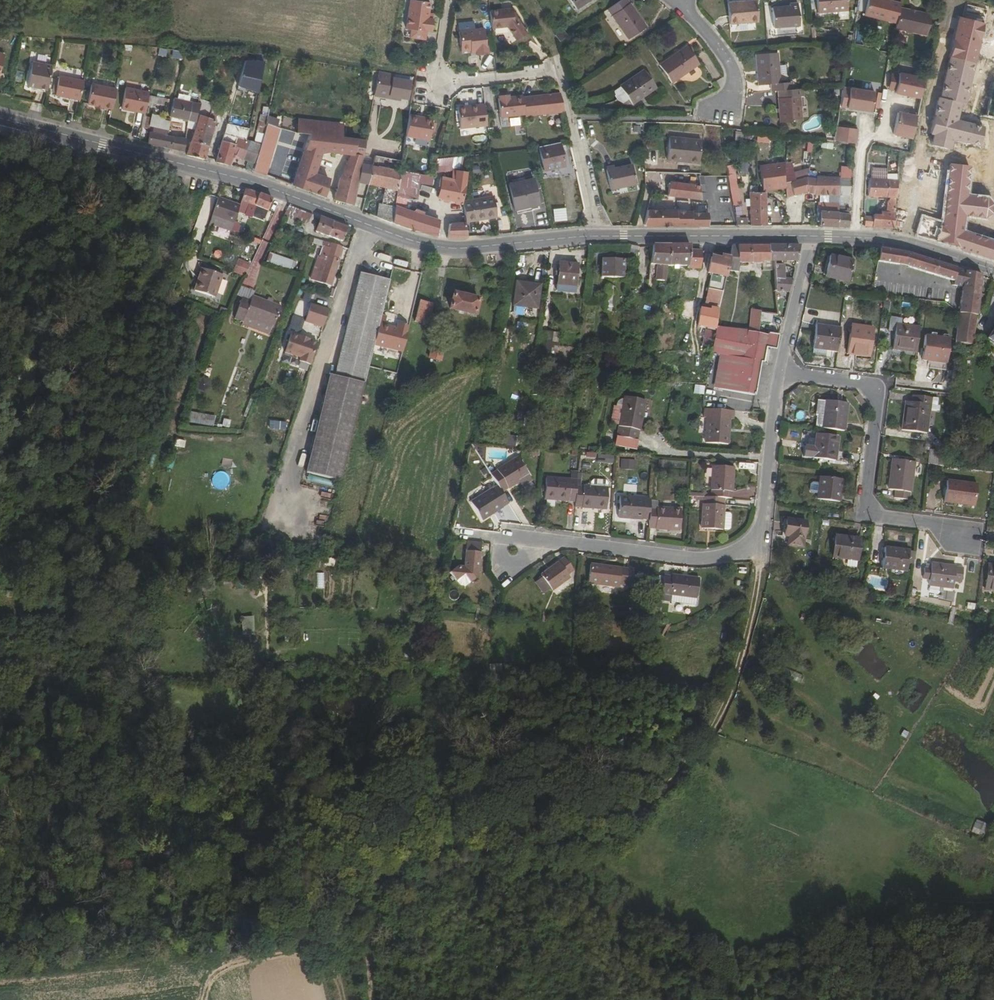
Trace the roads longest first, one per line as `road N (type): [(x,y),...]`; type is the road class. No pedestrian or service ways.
road 1 (track): [(759,536),(762,564),(723,718),(631,829),(606,842),(415,873),(385,896),(370,931),(375,999)]
road 2 (residential): [(456,533),(700,559),(751,545),(763,521),(779,370)]
road 3 (residential): [(360,223),(262,549),(265,677)]
road 4 (residential): [(597,236),(559,67),(438,83),(451,0)]
road 5 (primary): [(0,118),(252,182),(360,223)]
road 6 (residential): [(779,370),(879,384),(866,512),(962,527)]
road 7 (primary): [(360,223),(445,250),(597,236)]
road 8 (primary): [(597,236),(807,237)]
road 9 (primary): [(807,237),(893,241),(993,270)]
road 10 (residential): [(669,0),(725,54),(735,89),(723,111)]
road 11 (residential): [(779,370),(807,237)]

